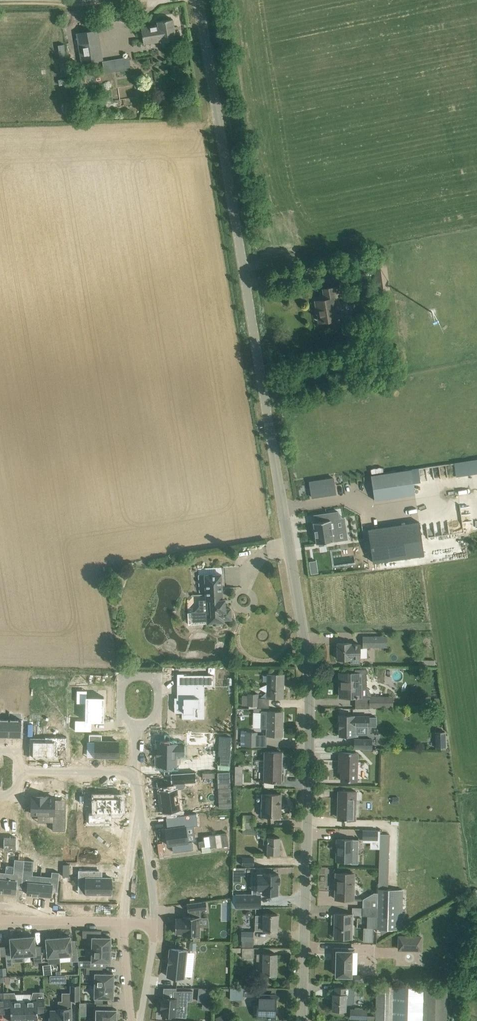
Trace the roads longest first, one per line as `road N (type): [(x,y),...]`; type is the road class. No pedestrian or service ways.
road 1 (tertiary): [(303,1020),(304,633),(198,0)]
road 2 (residential): [(135,788),(154,922)]
road 3 (residential): [(122,921),(135,788)]
road 4 (residential): [(136,727),(157,719),(157,685),(140,676),(124,685),(124,720)]
road 5 (residential): [(0,918),(122,921)]

